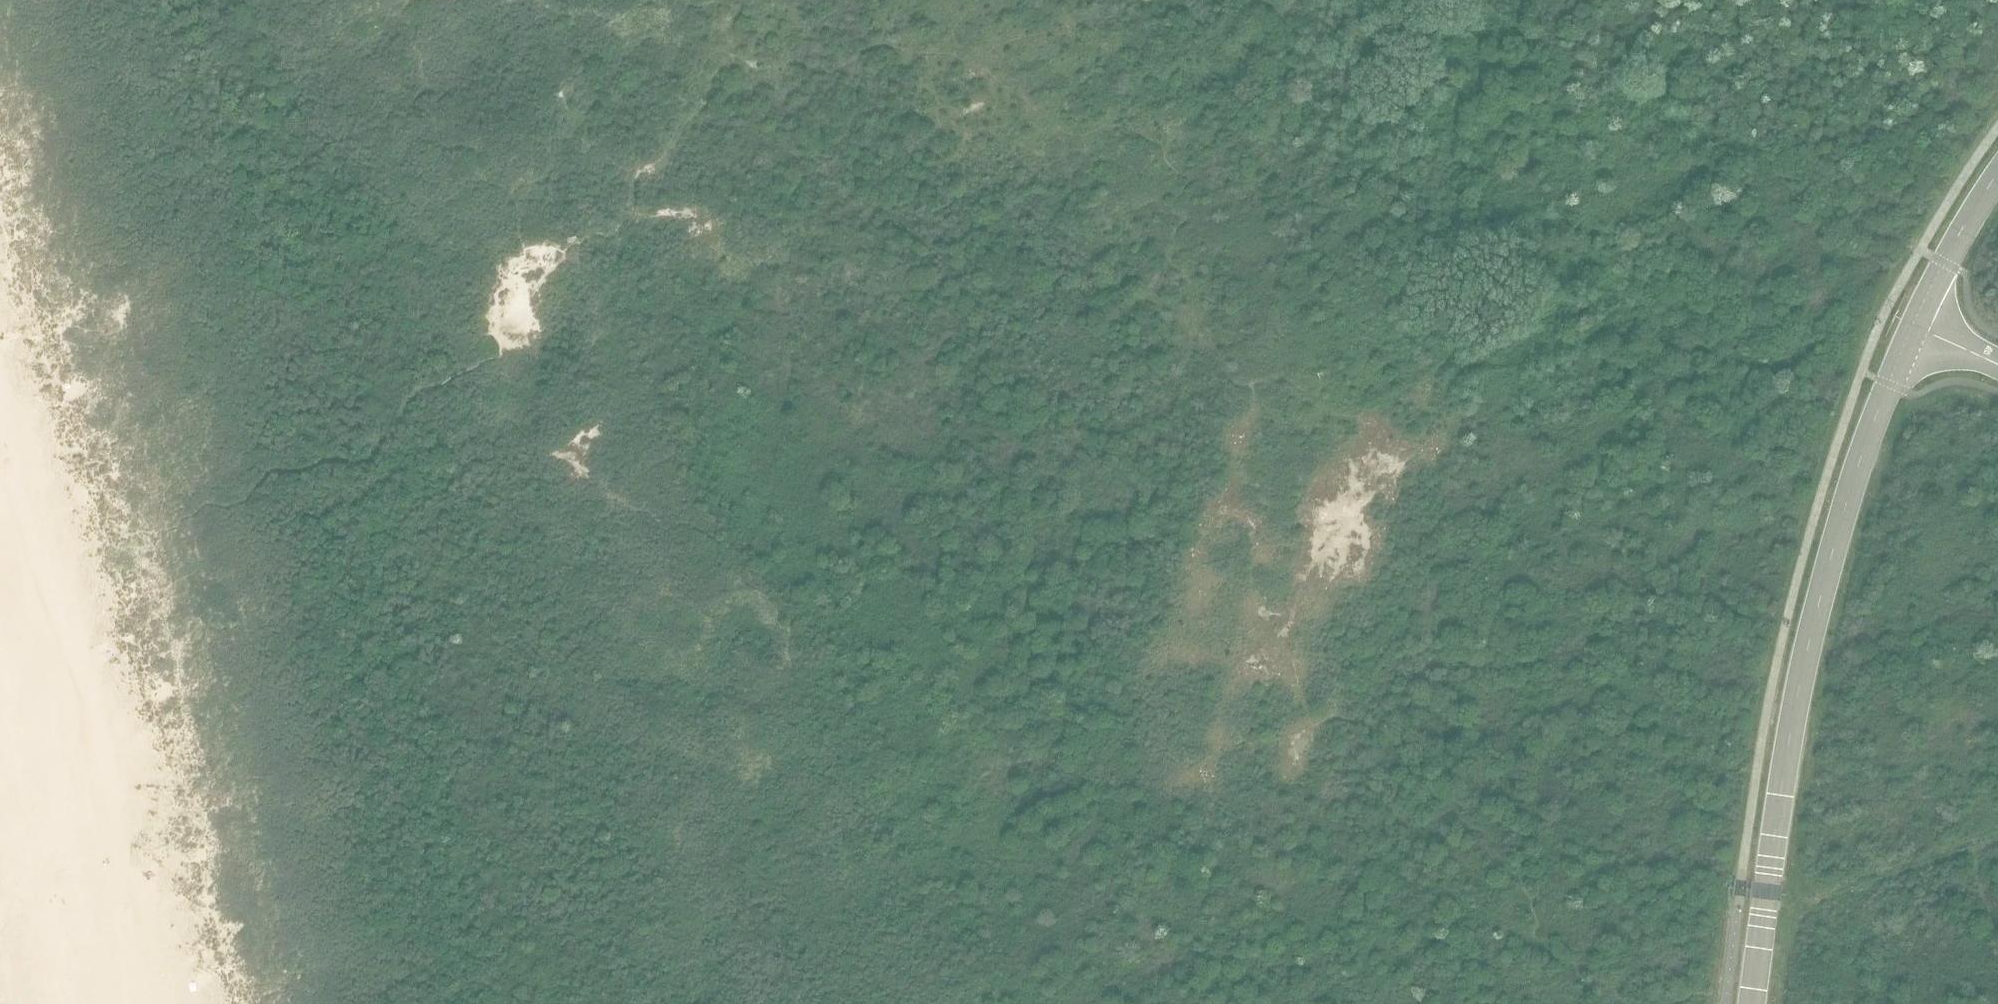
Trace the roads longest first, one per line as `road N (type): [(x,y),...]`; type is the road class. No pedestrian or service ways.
road 1 (unclassified): [(1752,1003),(1791,729),(1838,526),(1912,323)]
road 2 (unclassified): [(1912,323),(1997,172)]

